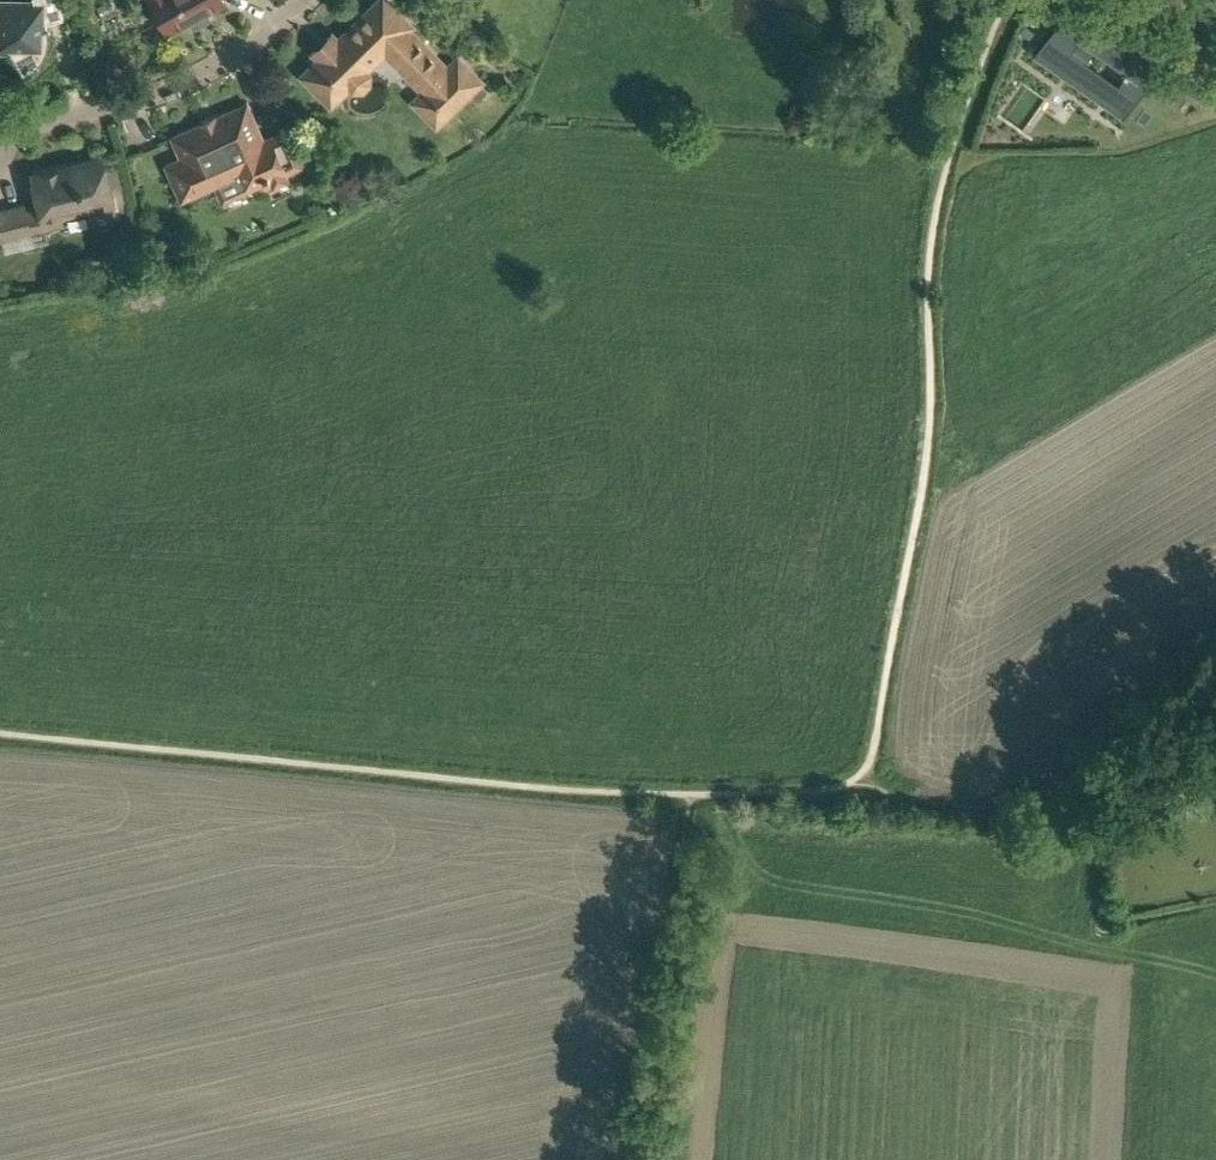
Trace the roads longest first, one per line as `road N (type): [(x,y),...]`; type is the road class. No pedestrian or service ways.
road 1 (track): [(0,737),(632,795),(820,794),(864,785),(932,439),(938,202),(985,52)]
road 2 (residential): [(0,143),(219,72),(316,0)]

